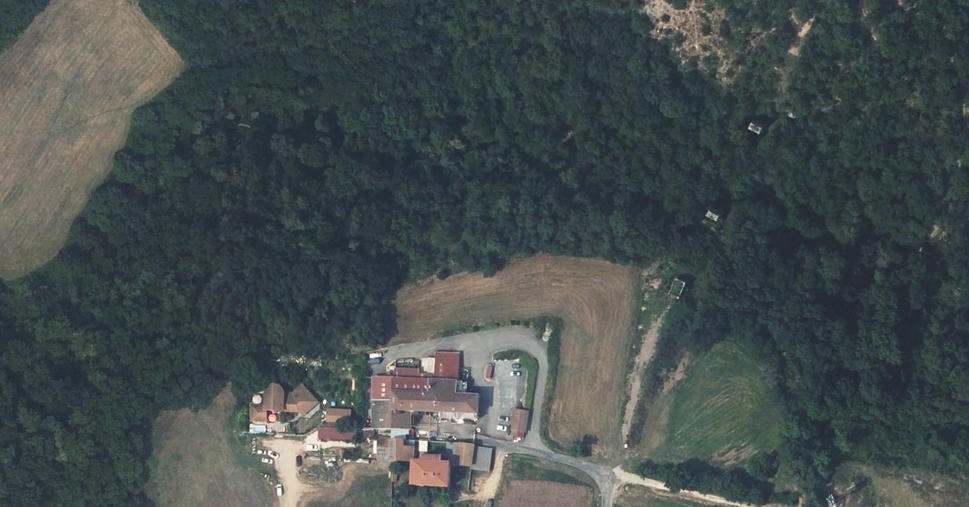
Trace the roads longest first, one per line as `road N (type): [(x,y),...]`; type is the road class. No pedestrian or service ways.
road 1 (track): [(609,474),(754,506)]
road 2 (unclassified): [(609,474),(488,441)]

